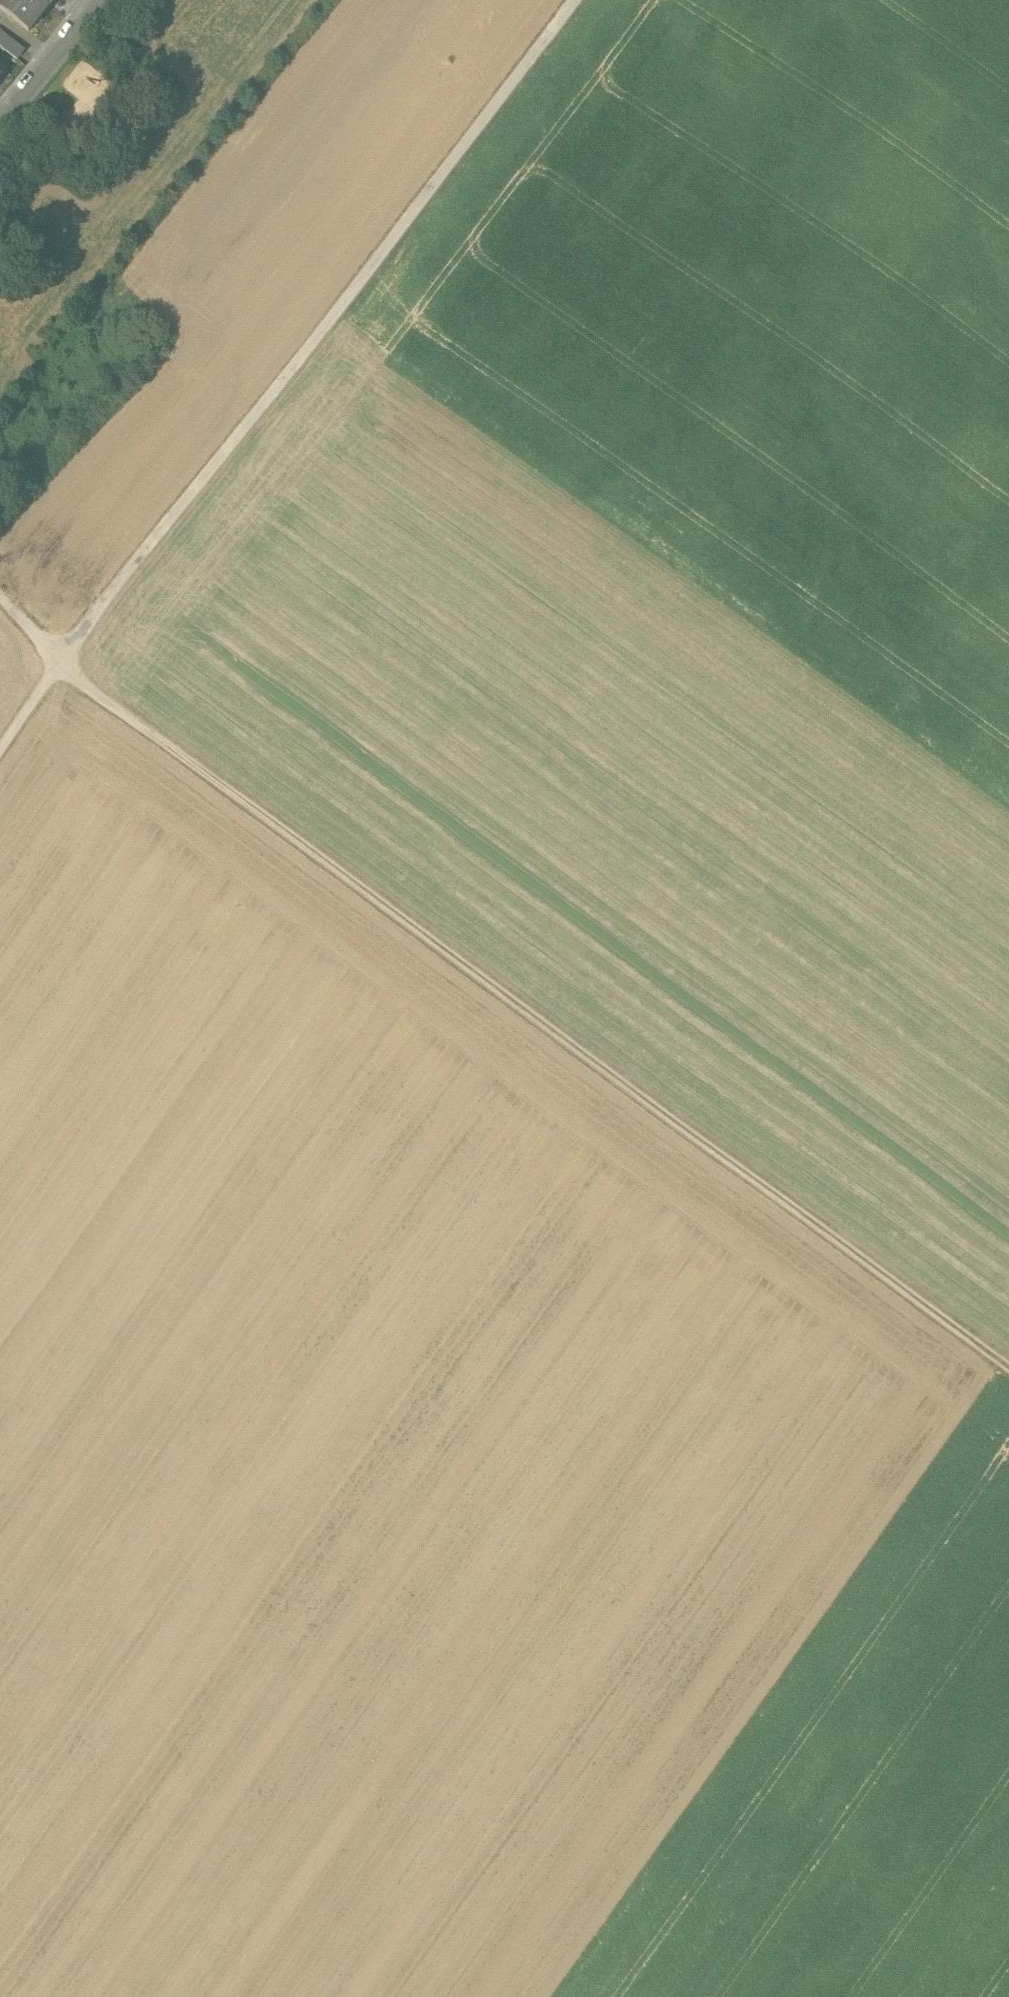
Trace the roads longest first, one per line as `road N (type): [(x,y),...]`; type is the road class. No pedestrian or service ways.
road 1 (track): [(0,599),(62,674),(1008,1382)]
road 2 (track): [(0,762),(576,0)]
road 3 (track): [(123,302),(0,483)]
road 4 (residential): [(0,126),(99,0)]

